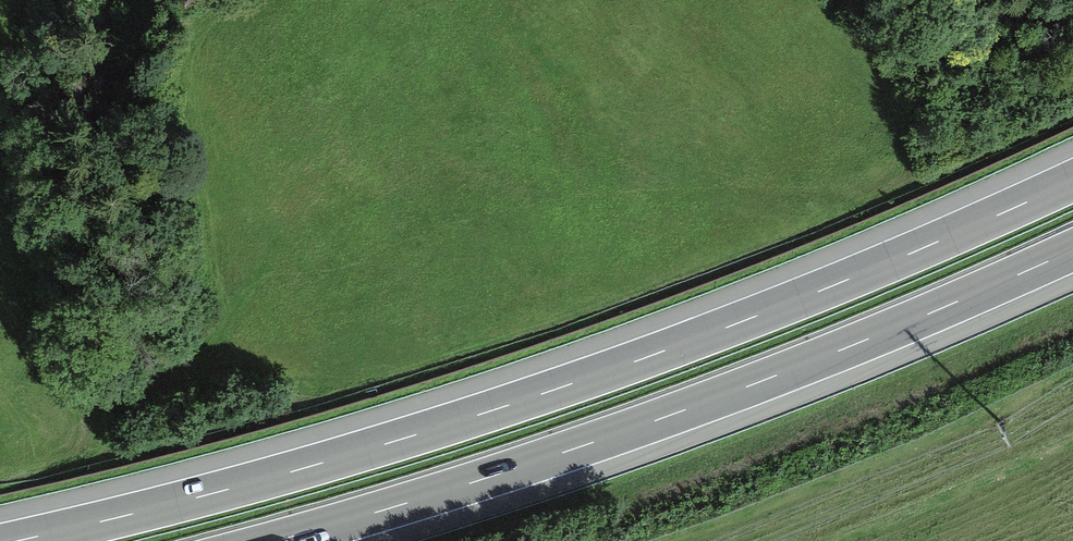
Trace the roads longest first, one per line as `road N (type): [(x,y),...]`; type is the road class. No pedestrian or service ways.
road 1 (motorway): [(1072,180),(825,288),(559,388),(207,494),(12,540)]
road 2 (motorway): [(277,540),(686,411),(1072,251)]

